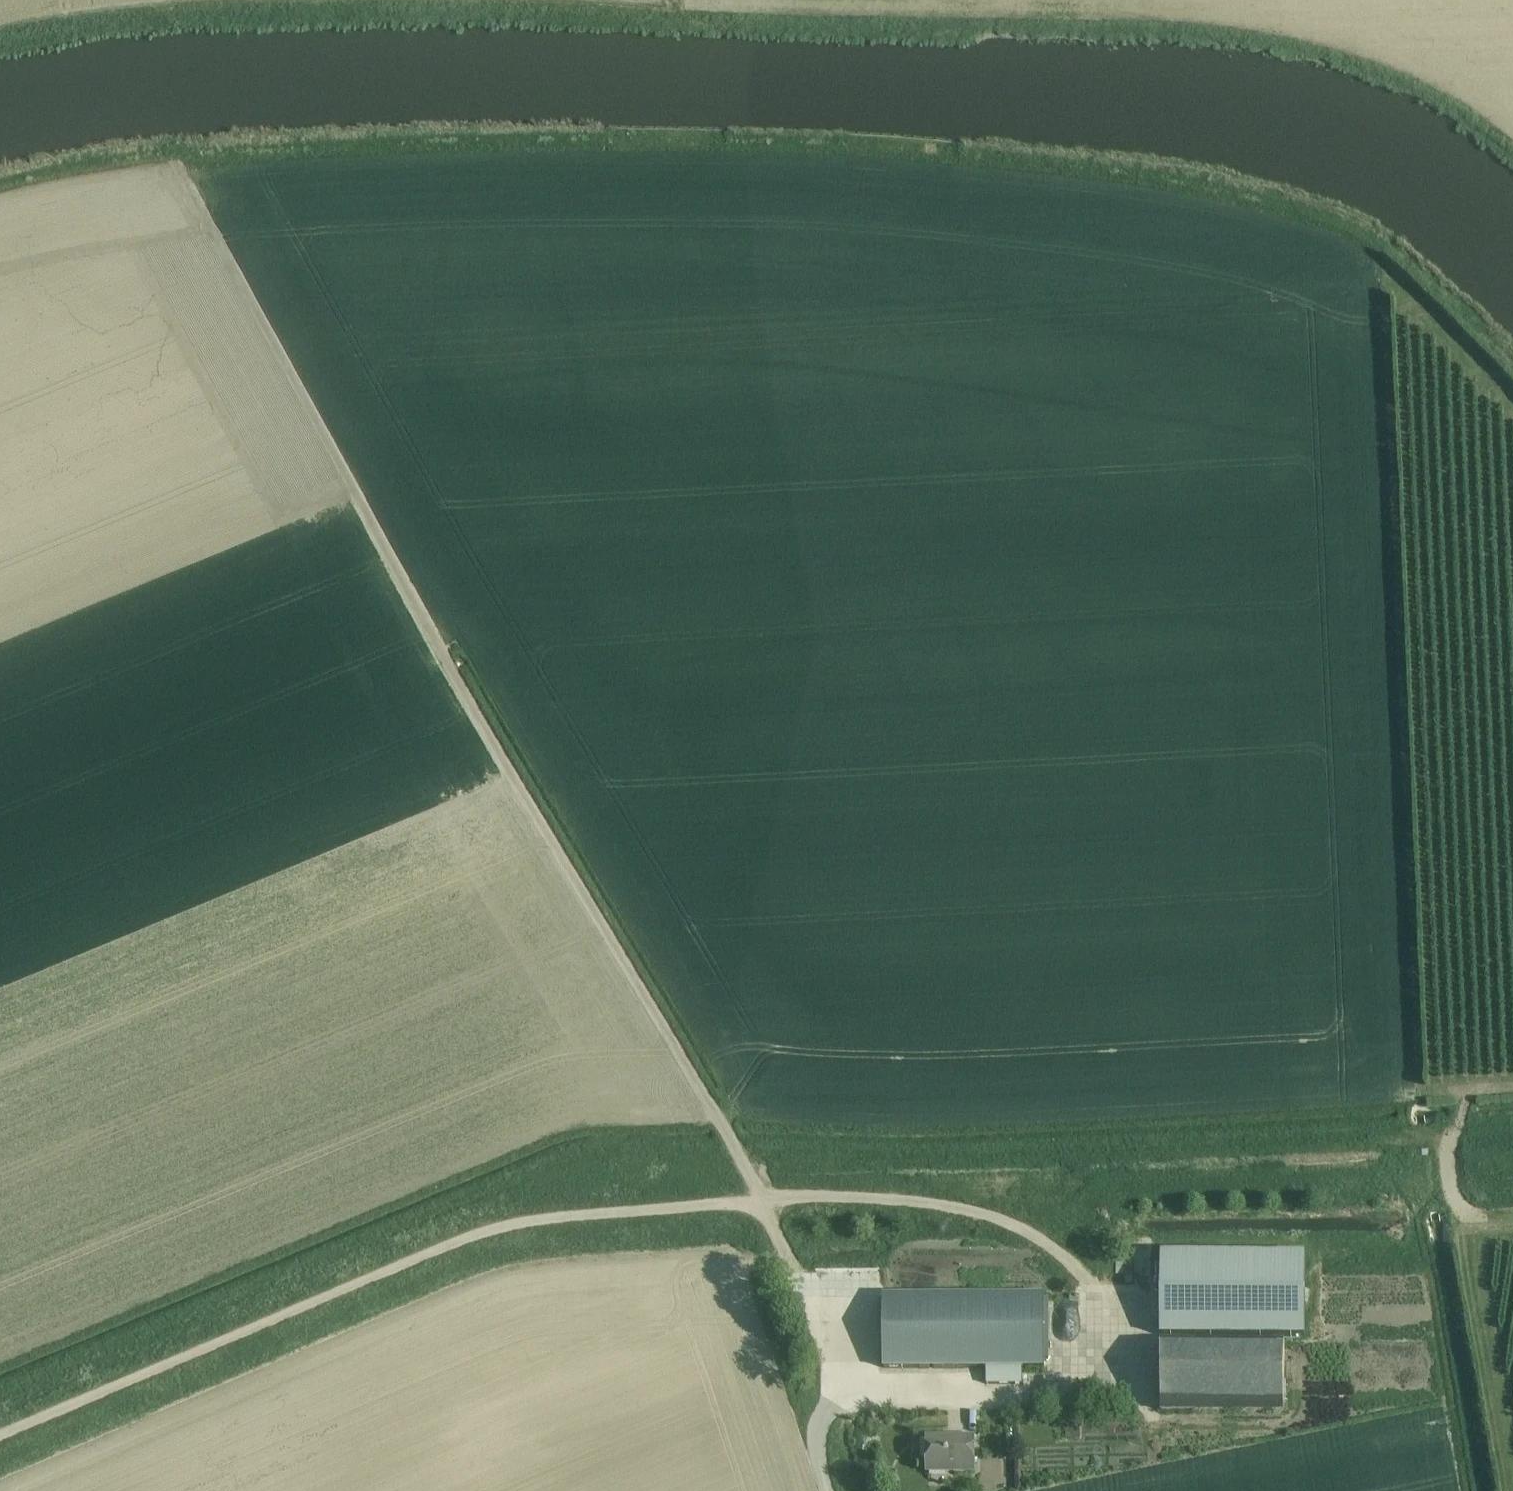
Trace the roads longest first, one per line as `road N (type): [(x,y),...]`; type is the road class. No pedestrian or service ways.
road 1 (track): [(179,168),(759,1190),(827,1351),(832,1404)]
road 2 (track): [(1096,1292),(1042,1238),(1008,1220),(906,1200),(762,1198),(537,1220),(475,1237),(0,1437)]

